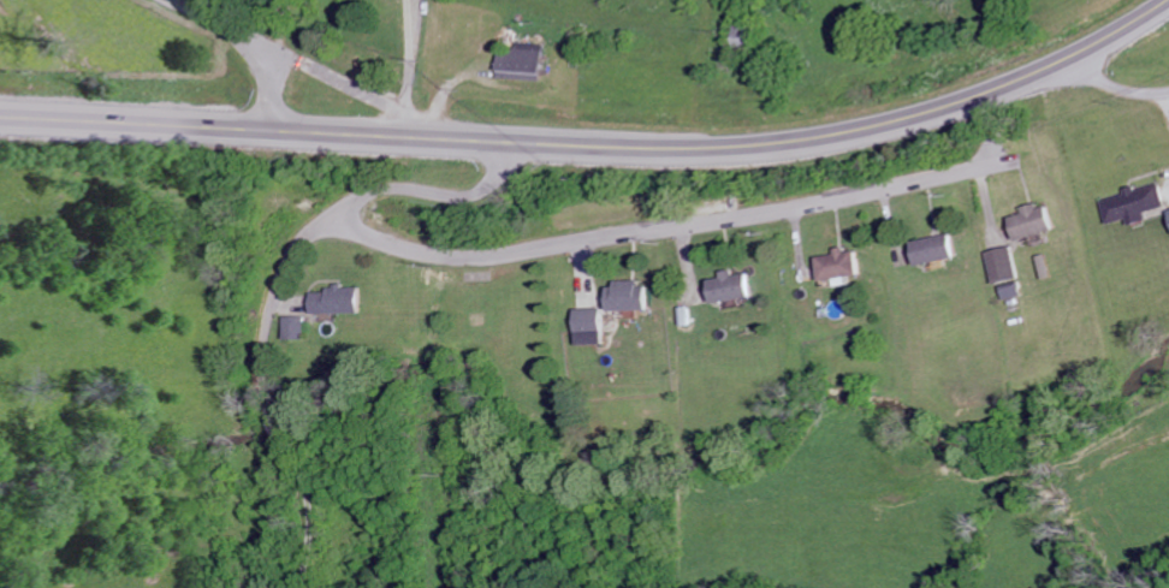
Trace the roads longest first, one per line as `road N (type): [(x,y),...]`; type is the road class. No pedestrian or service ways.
road 1 (trunk): [(0,120),(607,149),(781,144),(871,130),(968,101),(1069,58),(1167,0)]
road 2 (residential): [(330,220),(394,247),(467,260),(742,218),(1010,164)]
road 3 (residential): [(304,480),(262,375),(266,331),(289,265),(319,228),(376,192),(483,194),(503,176),(511,145)]
road 4 (residential): [(174,0),(229,29),(260,60),(269,87),(267,132)]

